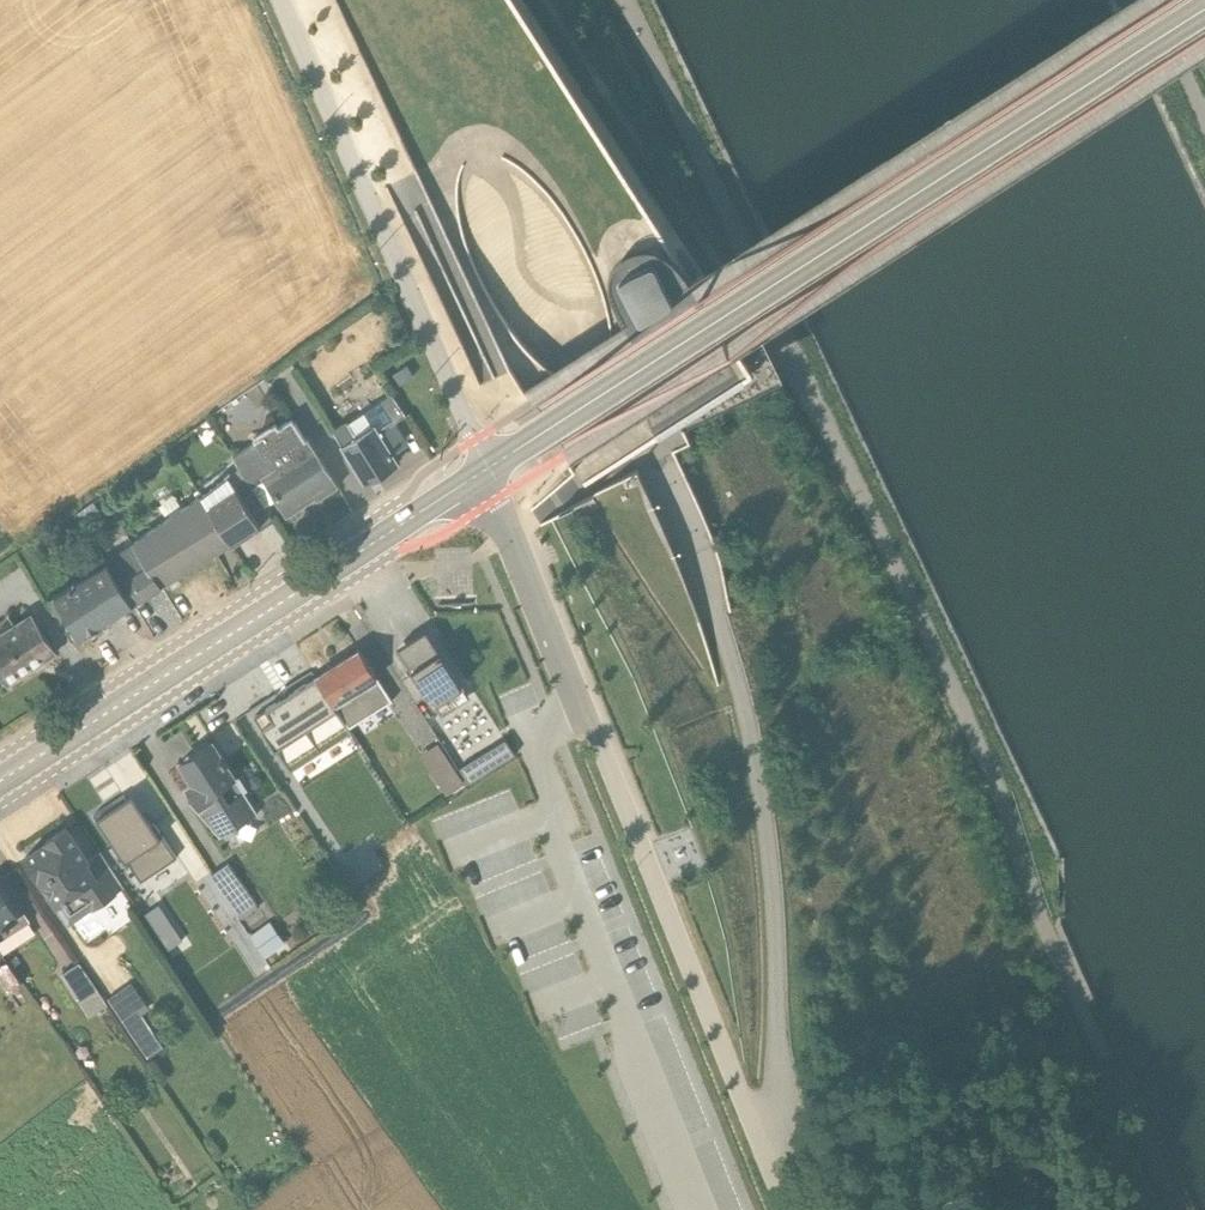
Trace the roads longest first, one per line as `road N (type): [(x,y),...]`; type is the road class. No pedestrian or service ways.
road 1 (unclassified): [(792,1209),(480,469)]
road 2 (primary): [(1204,8),(551,426)]
road 3 (primary): [(0,781),(480,469)]
road 4 (unclassified): [(480,469),(475,437),(278,0)]

